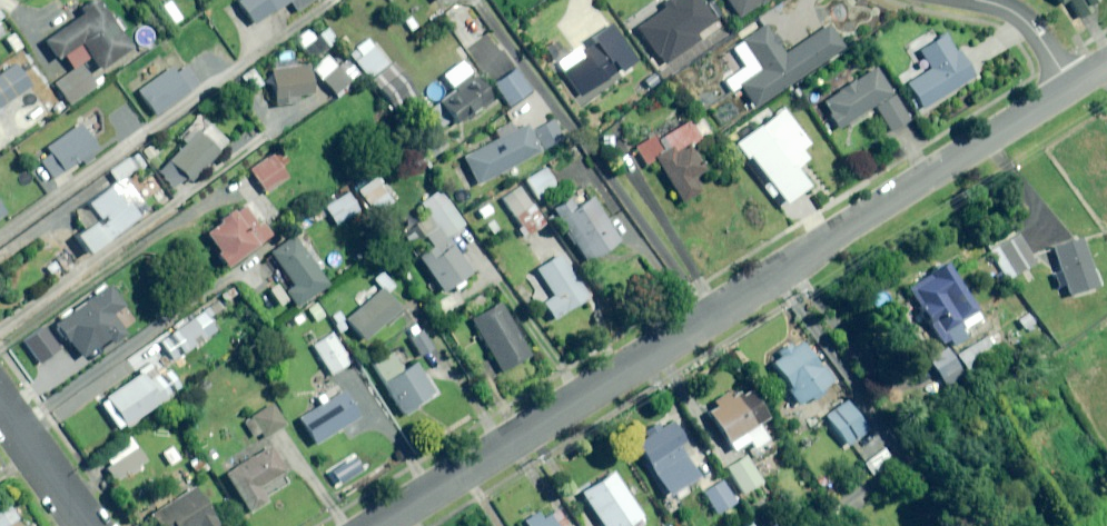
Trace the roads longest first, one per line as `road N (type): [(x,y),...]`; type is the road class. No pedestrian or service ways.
road 1 (residential): [(373,525),(1073,89)]
road 2 (residential): [(0,404),(87,525)]
road 3 (residential): [(976,0),(1022,17),(1073,89)]

